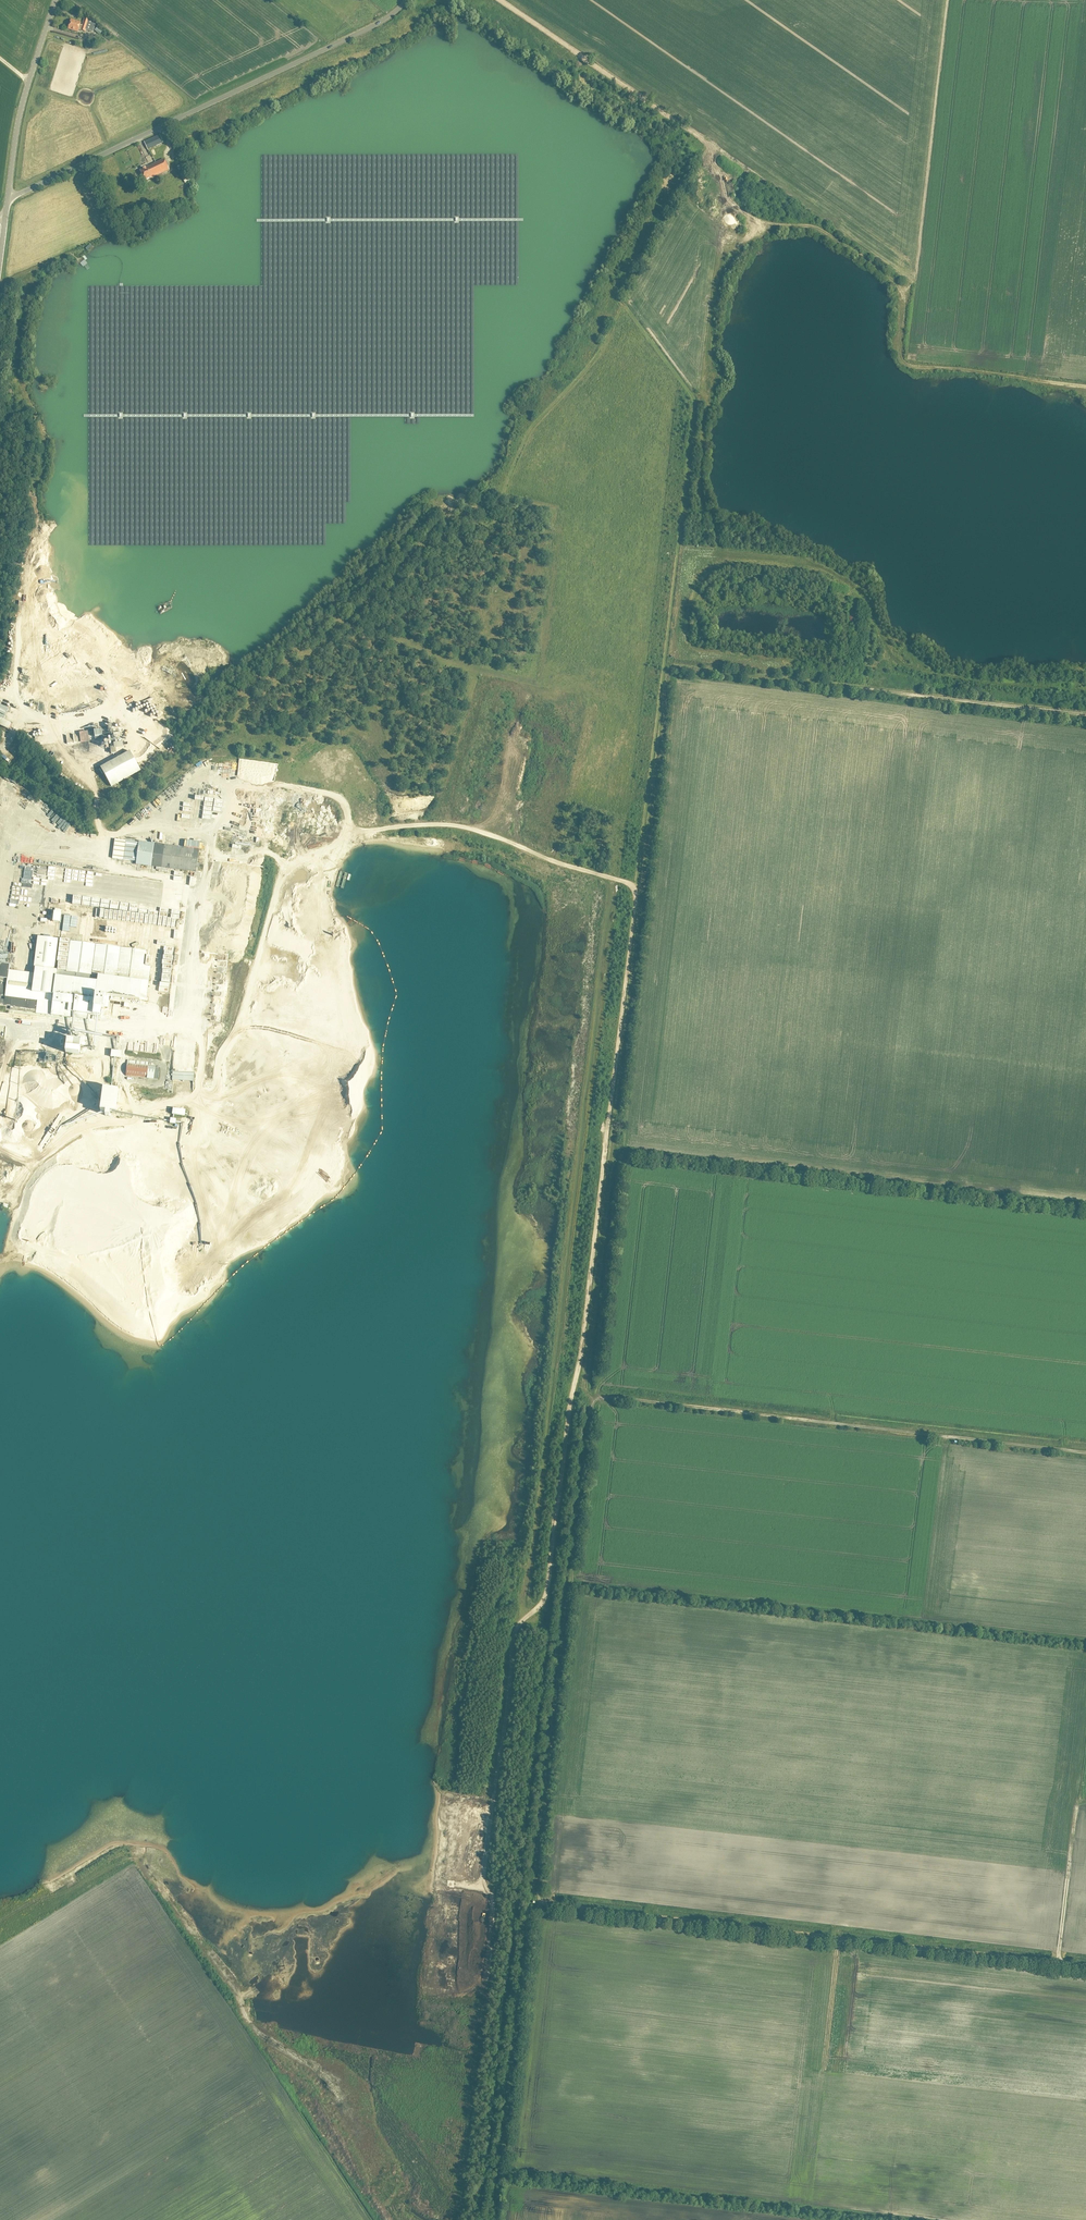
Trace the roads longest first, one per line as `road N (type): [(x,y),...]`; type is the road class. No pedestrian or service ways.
road 1 (track): [(868,690),(676,666),(669,672),(497,2219)]
road 2 (track): [(273,784),(333,793),(349,830),(455,825),(634,889),(546,1594),(536,1612),(517,1620)]
road 3 (track): [(609,878),(532,1558),(493,1792),(451,1796),(418,1767)]
road 4 (track): [(945,0),(913,279),(905,290),(835,237),(752,220),(720,190)]
road 5 (unclassified): [(9,198),(370,28),(409,0)]
road 6 (track): [(106,838),(97,787),(54,746),(44,721),(20,707),(14,687),(32,553),(46,551),(72,601)]
road 7 (track): [(905,290),(897,343),(906,363),(925,373),(1085,388)]
road 8 (unclassified): [(1085,715),(868,690)]
road 9 (tertiary): [(9,198),(21,114),(56,0)]
road 10 (track): [(132,714),(119,683),(161,650),(217,655)]

